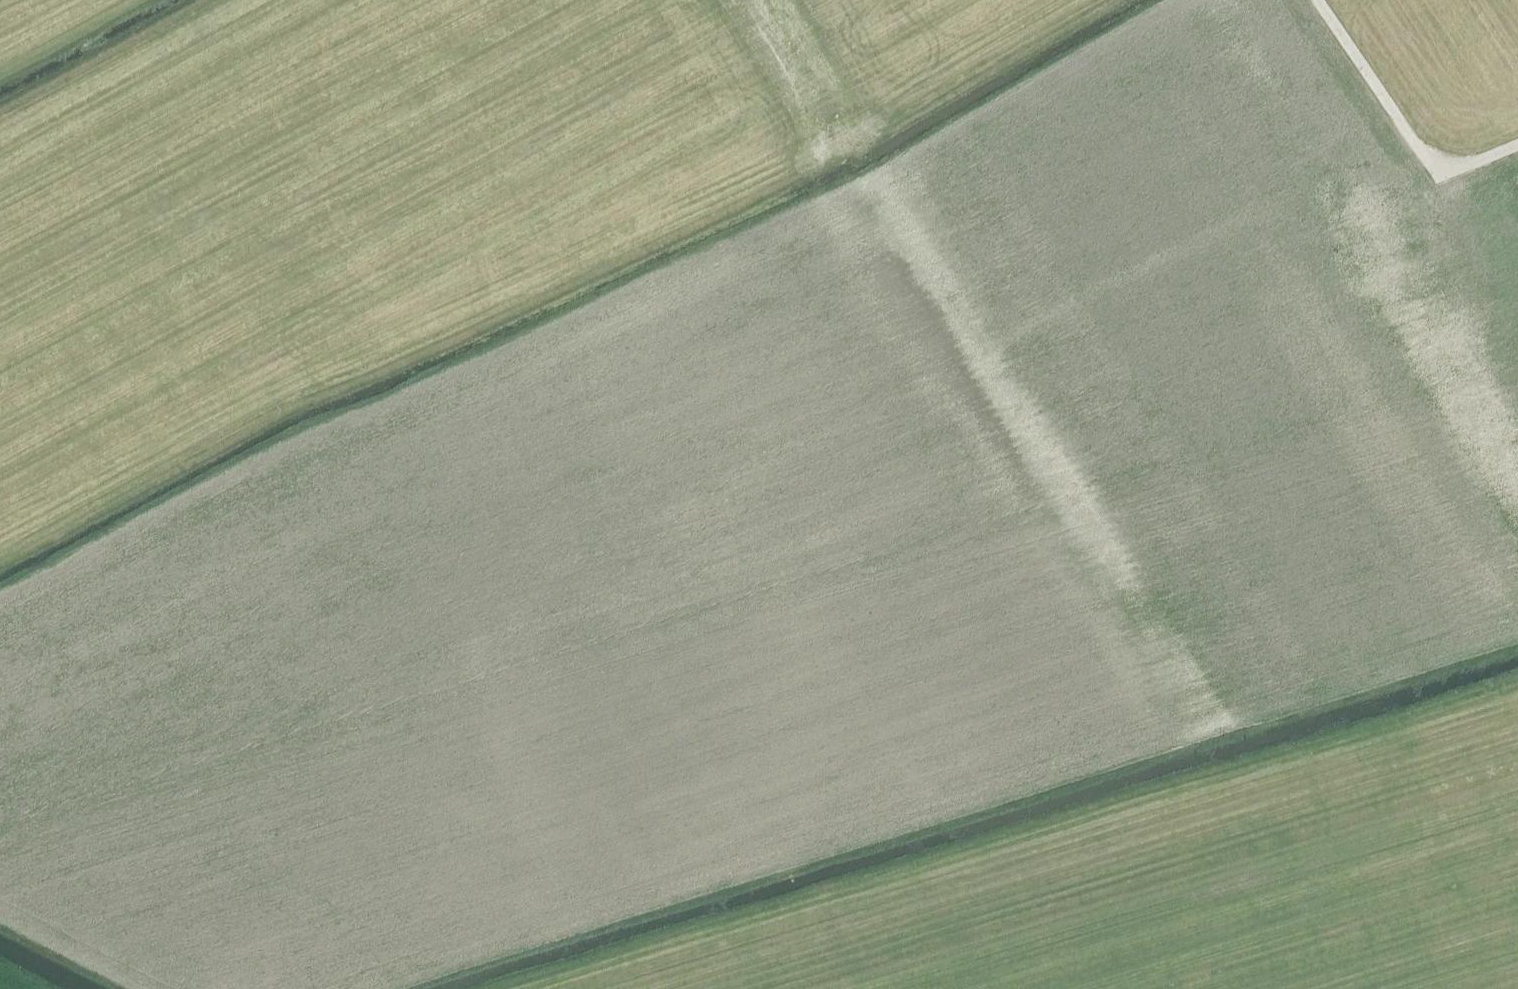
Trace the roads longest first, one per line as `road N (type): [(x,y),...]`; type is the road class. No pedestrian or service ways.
road 1 (track): [(1316,0),(1432,160),(1451,166),(1517,145)]

